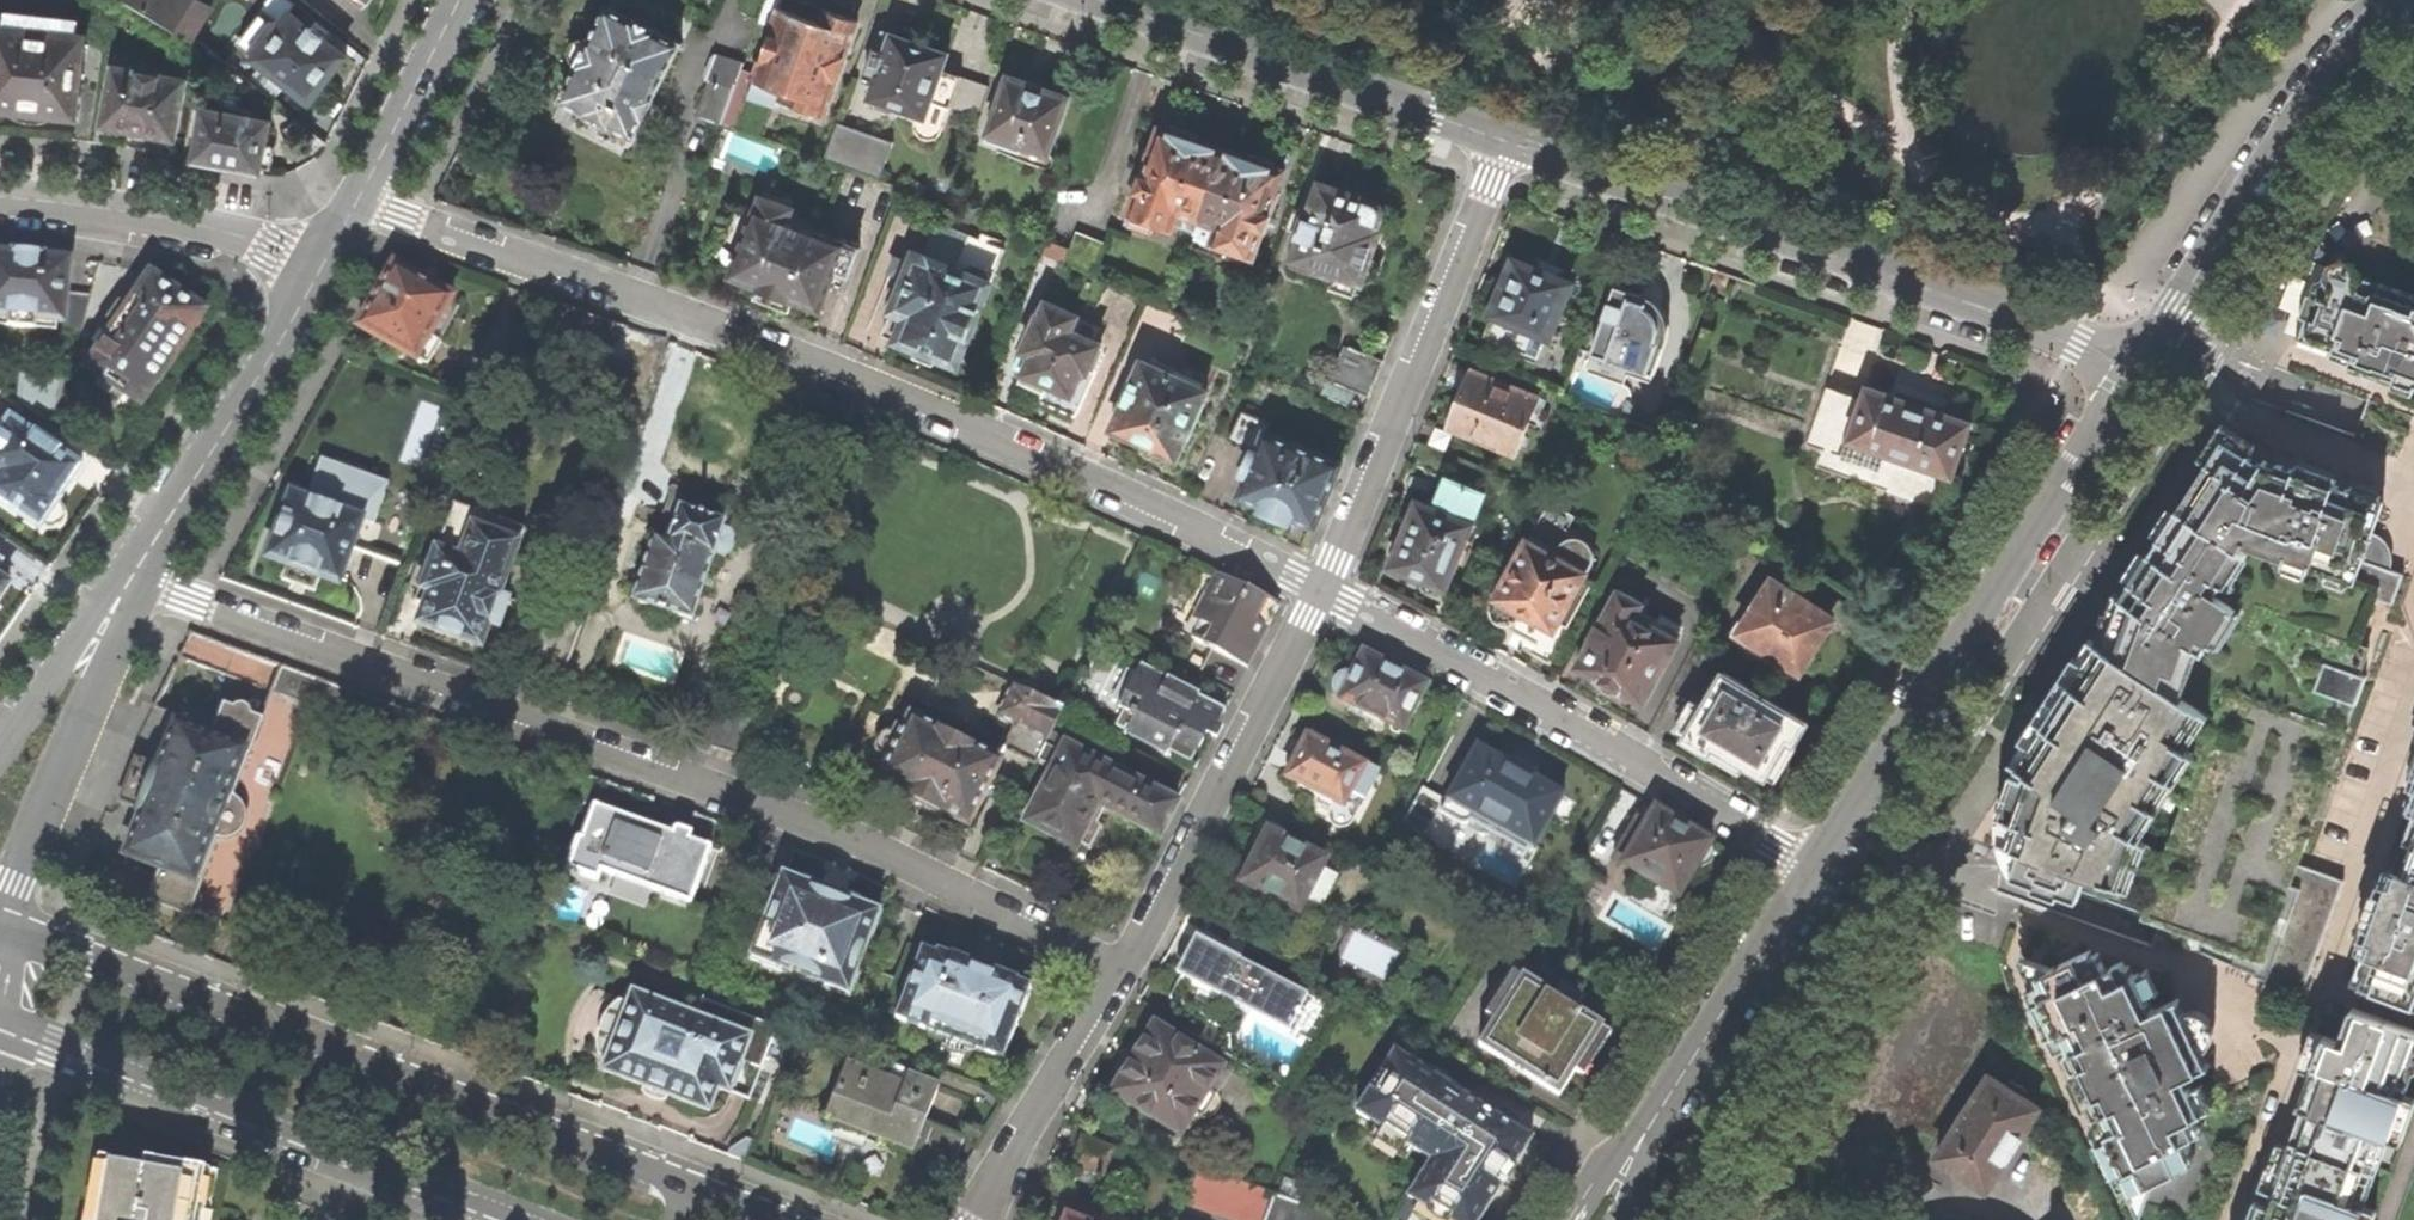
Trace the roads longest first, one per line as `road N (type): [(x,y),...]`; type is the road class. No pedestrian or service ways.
road 1 (residential): [(133,575),(842,831),(1124,971)]
road 2 (residential): [(357,200),(655,301),(1010,443),(1319,589)]
road 3 (residential): [(697,1185),(81,949),(7,931)]
road 4 (residential): [(1505,141),(2134,366)]
road 5 (tertiary): [(2134,366),(1814,863)]
road 6 (residential): [(1319,589),(1814,863)]
road 7 (residential): [(0,1018),(518,1219)]
road 8 (residential): [(1505,141),(1319,589)]
road 9 (tertiary): [(2134,366),(2345,62),(2404,0)]
road 10 (residential): [(1319,589),(1124,971)]
road 11 (residential): [(1101,0),(1505,141)]
road 12 (residential): [(7,931),(20,881),(121,644),(133,575)]
road 13 (residential): [(133,575),(321,267)]
road 14 (residential): [(321,267),(194,224),(0,197)]
road 15 (residential): [(1124,971),(1032,1118),(982,1219)]
road 16 (tertiary): [(1814,863),(1672,1095)]
road 17 (residential): [(357,200),(458,0)]
road 18 (residential): [(133,575),(86,623),(0,754)]
road 19 (tertiary): [(1672,1095),(1581,1219)]
road 20 (tertiary): [(1616,1219),(1672,1095)]

